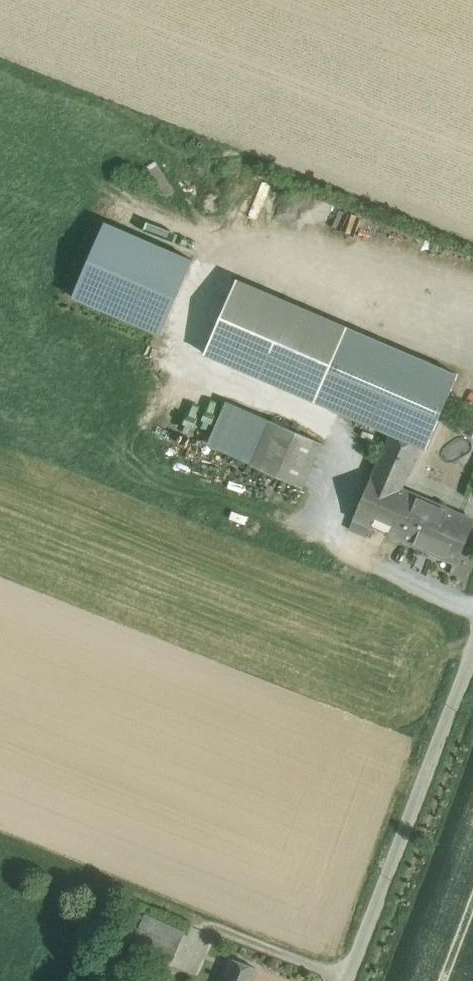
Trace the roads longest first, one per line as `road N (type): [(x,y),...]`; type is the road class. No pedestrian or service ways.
road 1 (unclassified): [(472,659),(345,980)]

